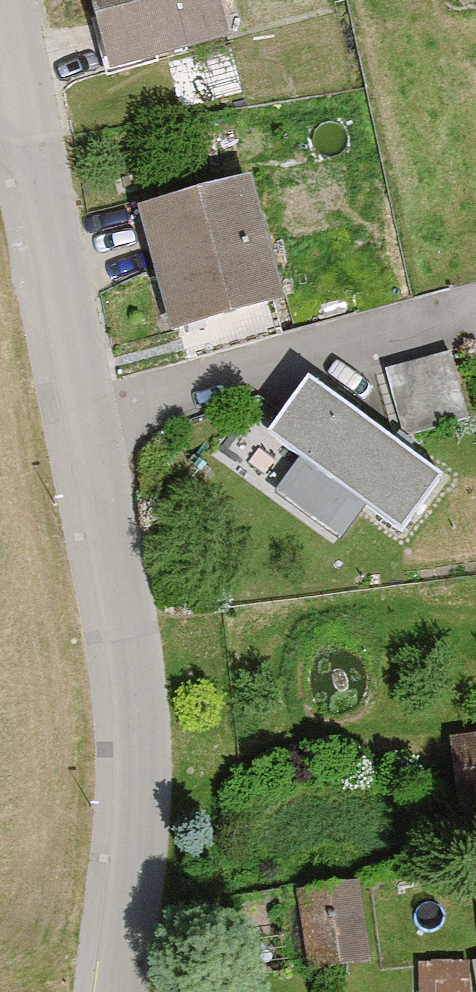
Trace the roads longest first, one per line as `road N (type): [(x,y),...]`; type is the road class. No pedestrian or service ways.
road 1 (unclassified): [(31,117),(131,626),(144,728),(142,835),(122,991)]

